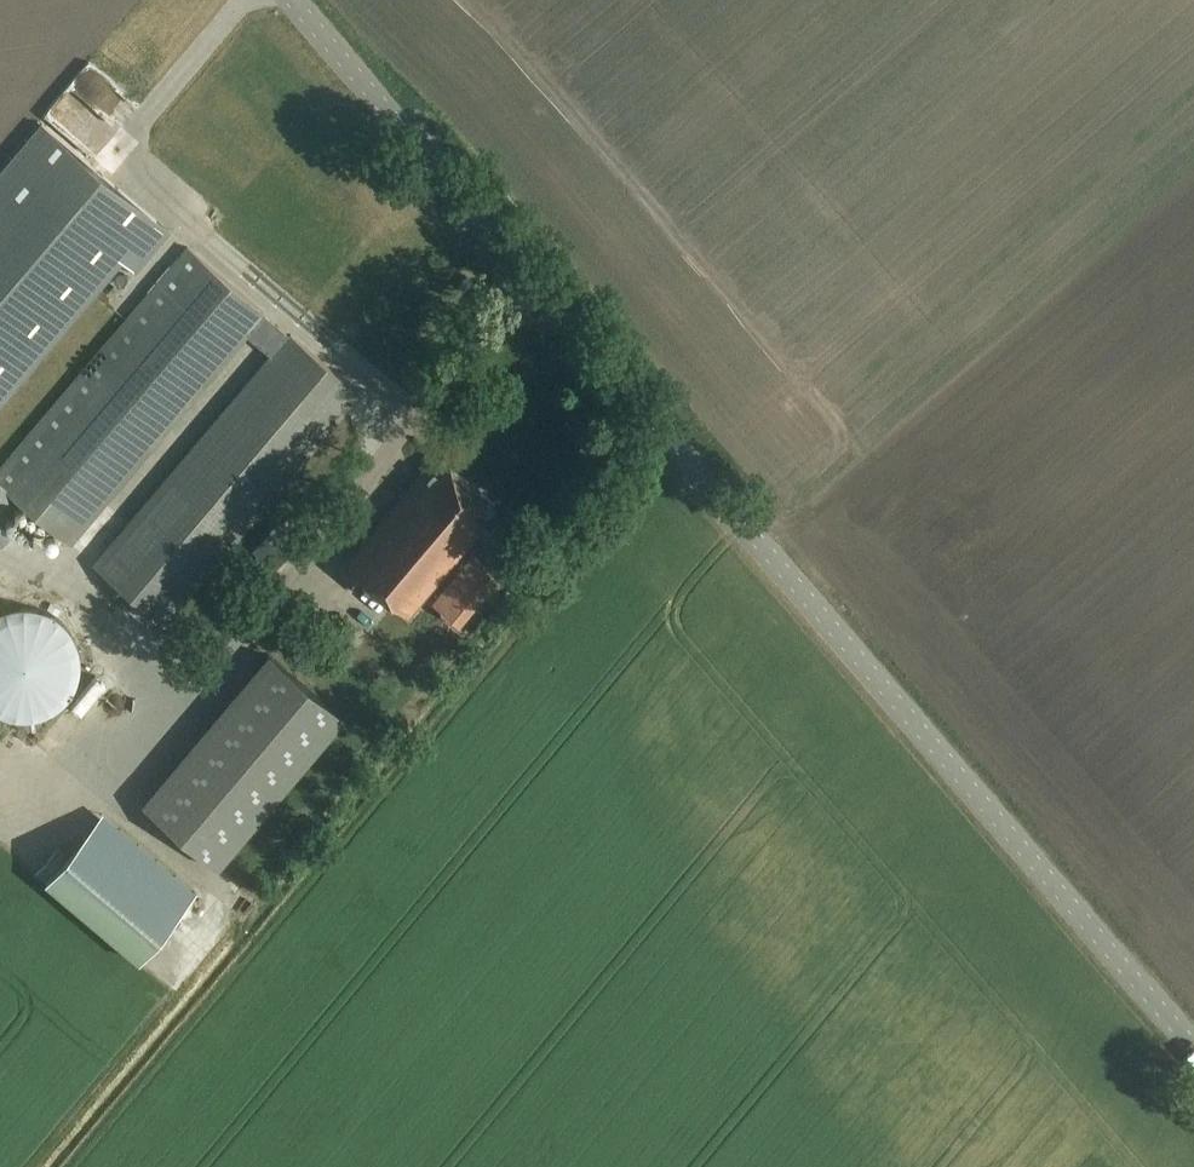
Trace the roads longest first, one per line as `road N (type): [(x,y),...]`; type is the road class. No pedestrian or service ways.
road 1 (tertiary): [(1193,1040),(294,0)]

